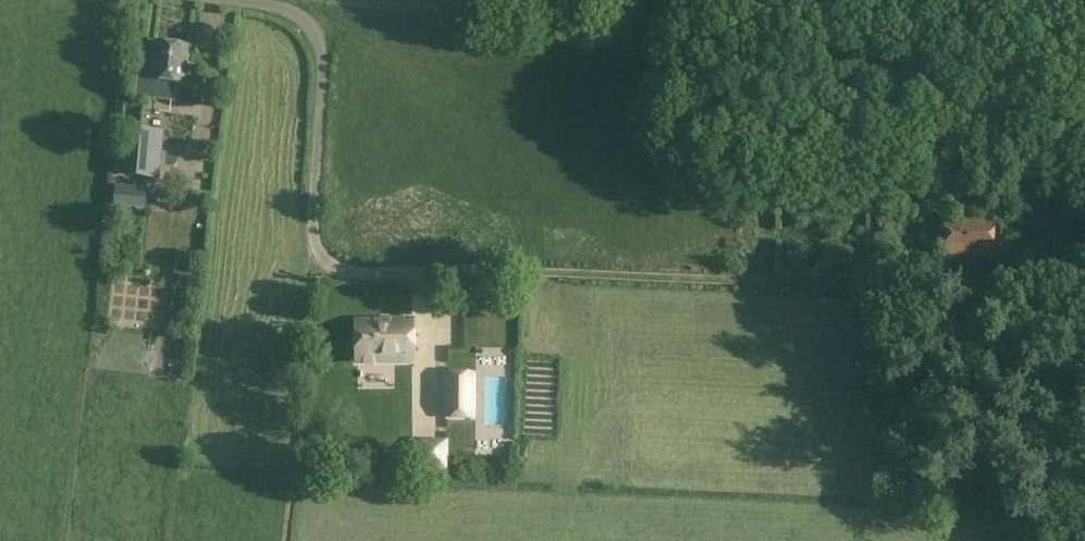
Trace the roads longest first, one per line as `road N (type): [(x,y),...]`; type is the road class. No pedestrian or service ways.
road 1 (unclassified): [(513,274),(354,274),(330,266),(315,248),(311,220),(321,112),(315,33),(291,10),(231,0)]

